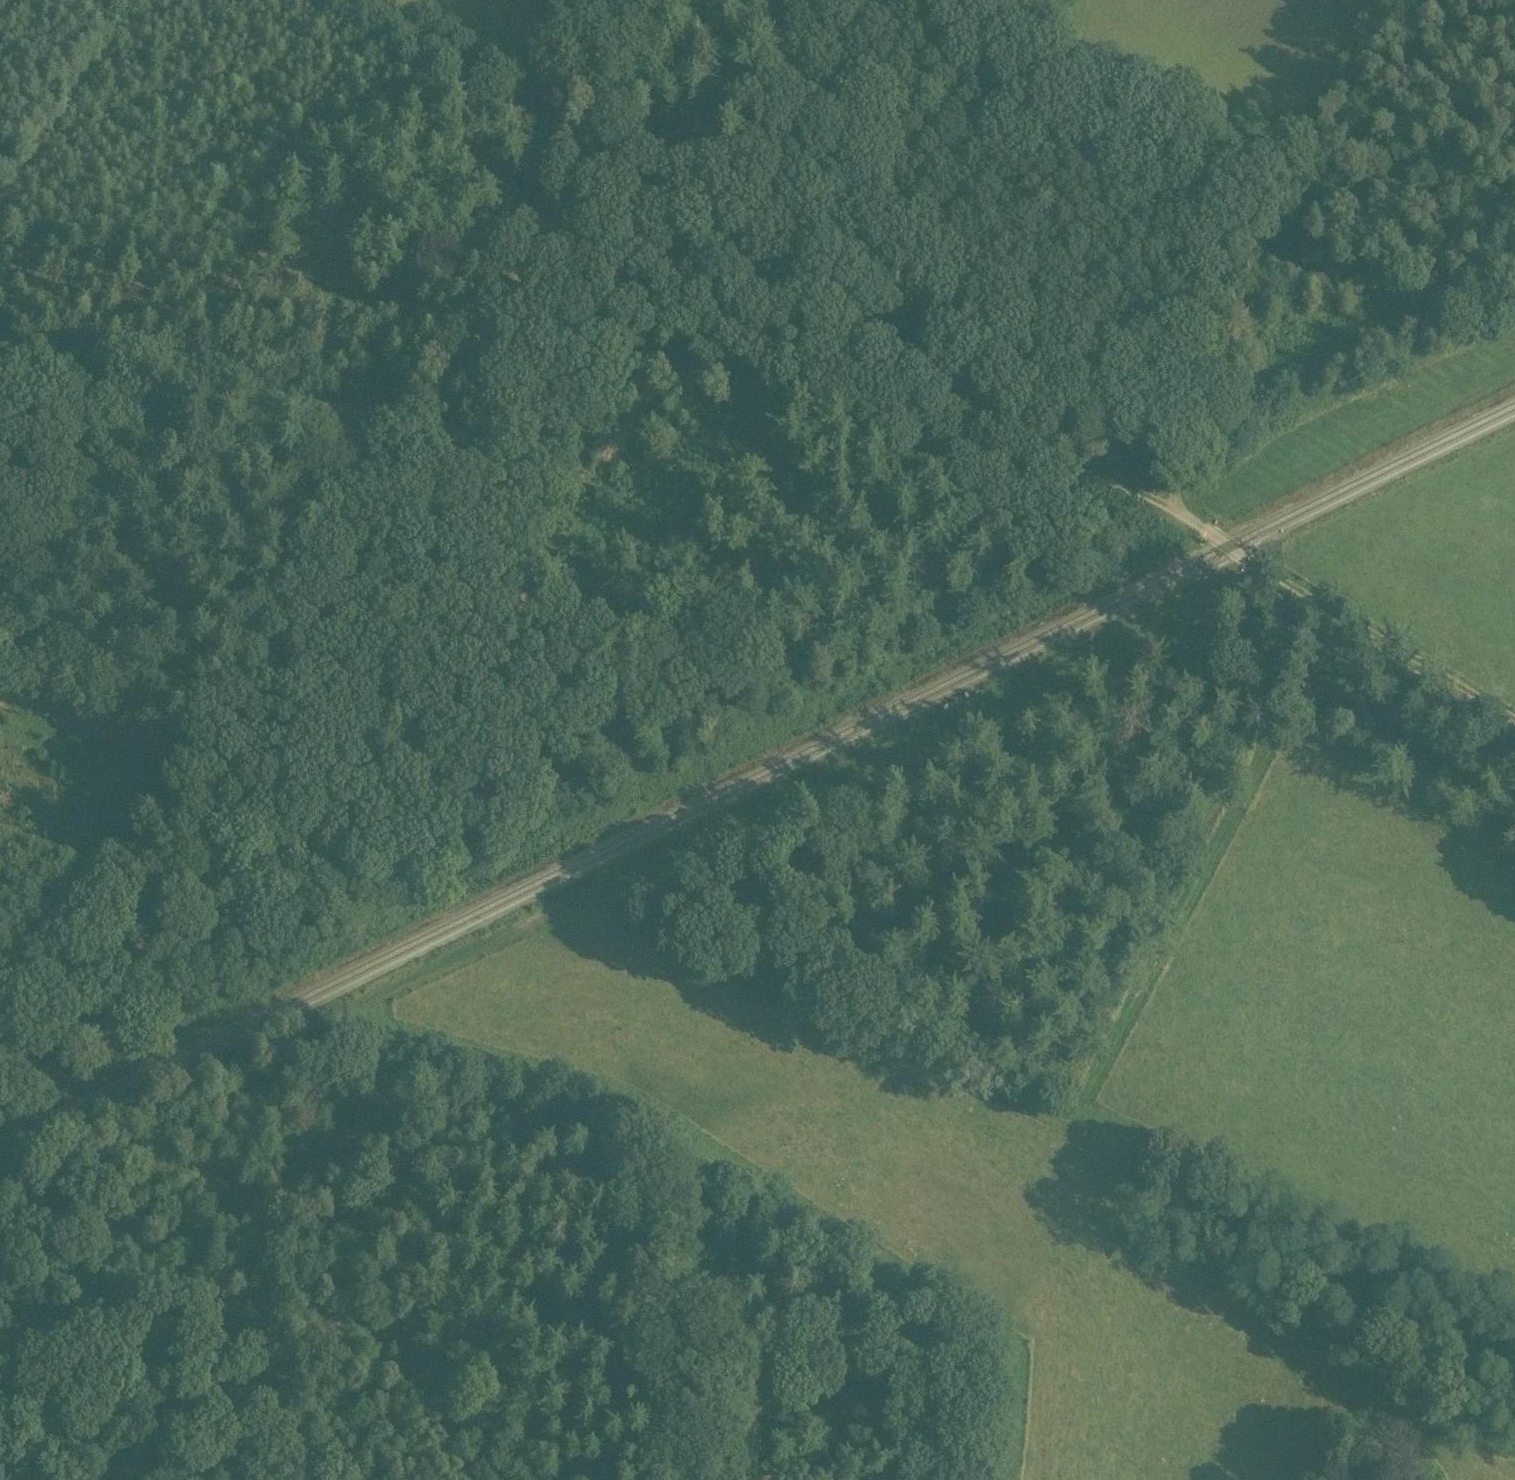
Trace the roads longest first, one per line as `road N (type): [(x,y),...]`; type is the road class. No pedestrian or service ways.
road 1 (track): [(343,0),(1514,719)]
road 2 (track): [(616,162),(0,1039)]
road 3 (track): [(1396,0),(1237,289),(1151,497)]

